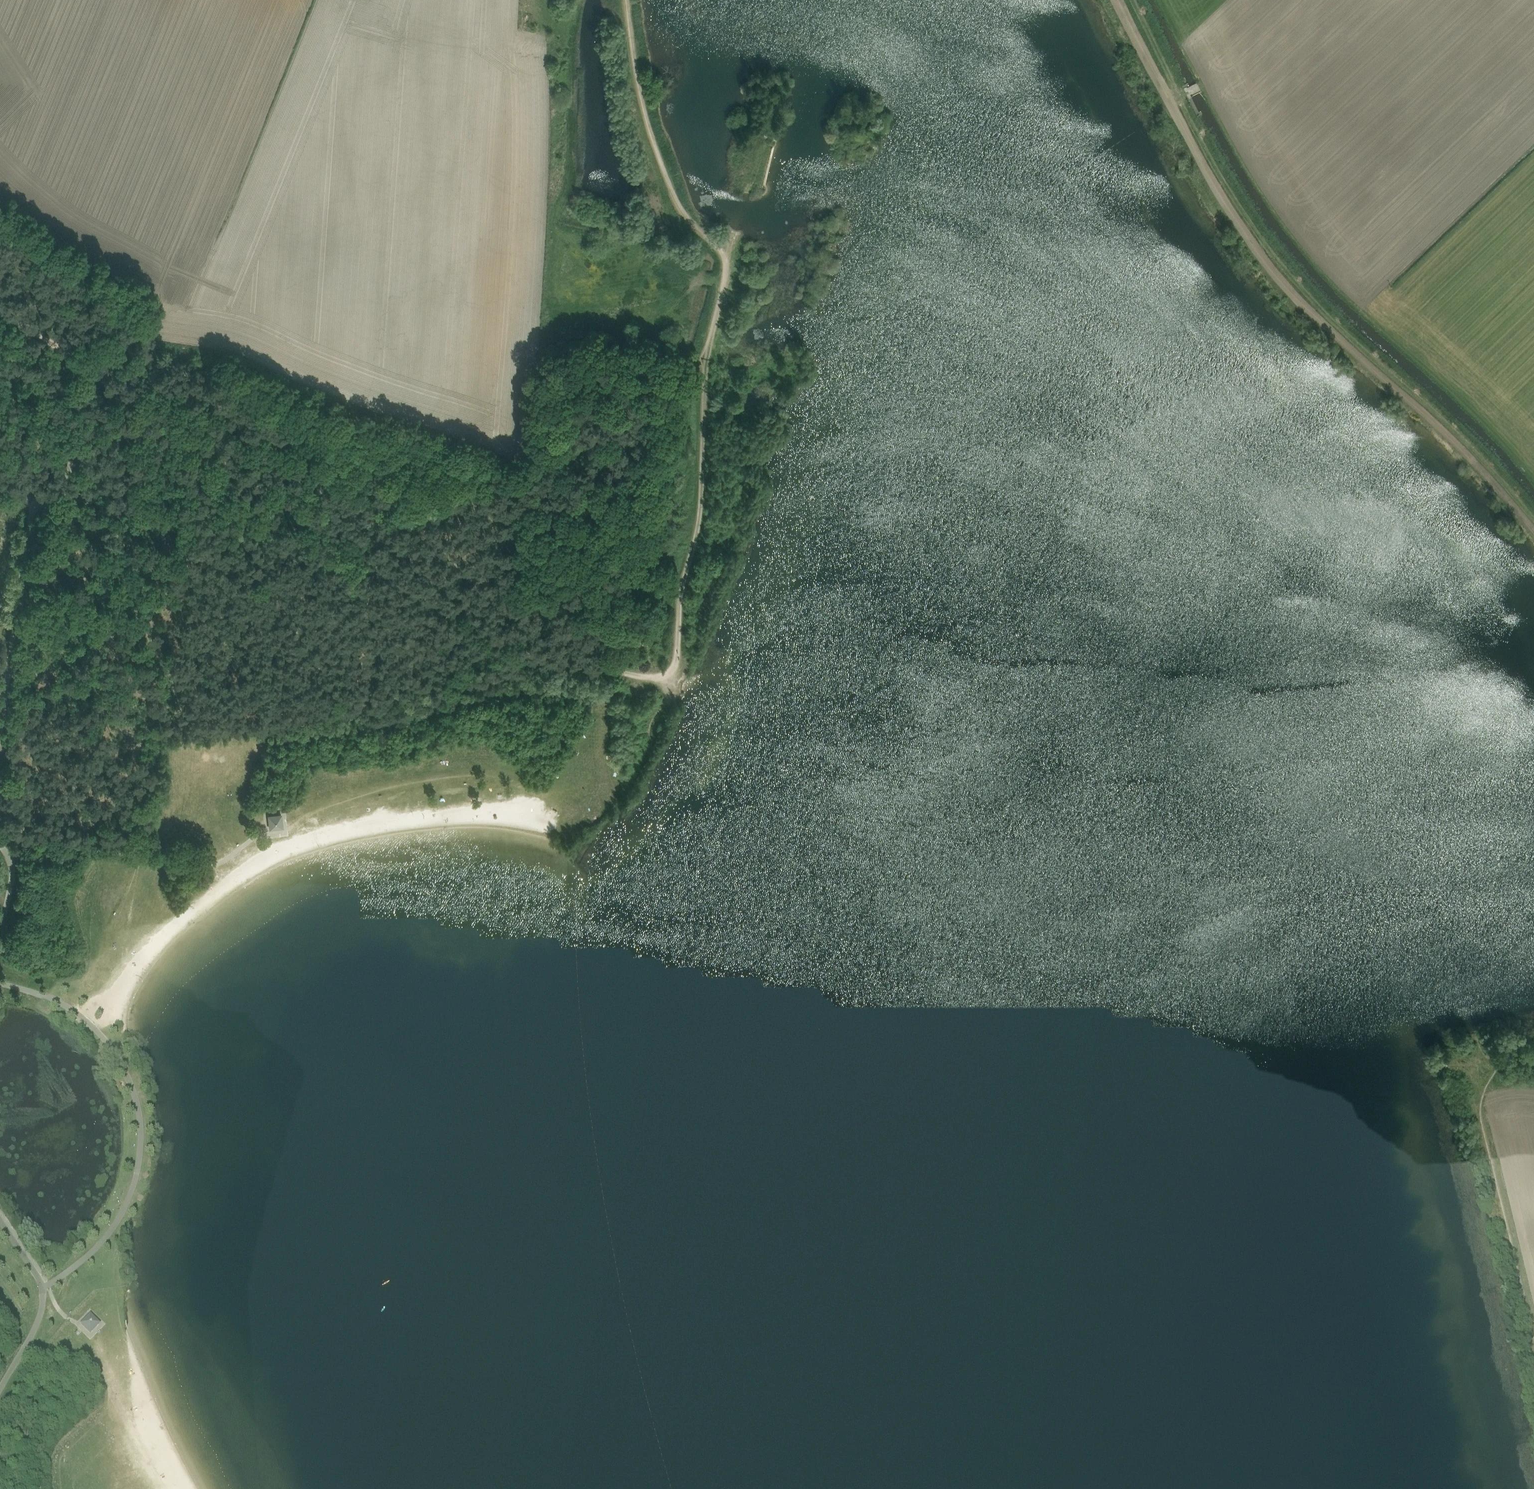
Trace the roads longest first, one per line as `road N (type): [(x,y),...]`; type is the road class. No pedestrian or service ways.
road 1 (track): [(627,0),(652,141),(676,204),(726,259),(710,363),(704,493),(667,681),(549,668),(514,651),(106,387)]
road 2 (track): [(1533,528),(1439,429),(1302,308),(1234,219),(1116,0)]
road 3 (track): [(1533,1337),(1475,1095),(1491,1073),(1533,1058)]
road 4 (track): [(106,387),(0,298)]

